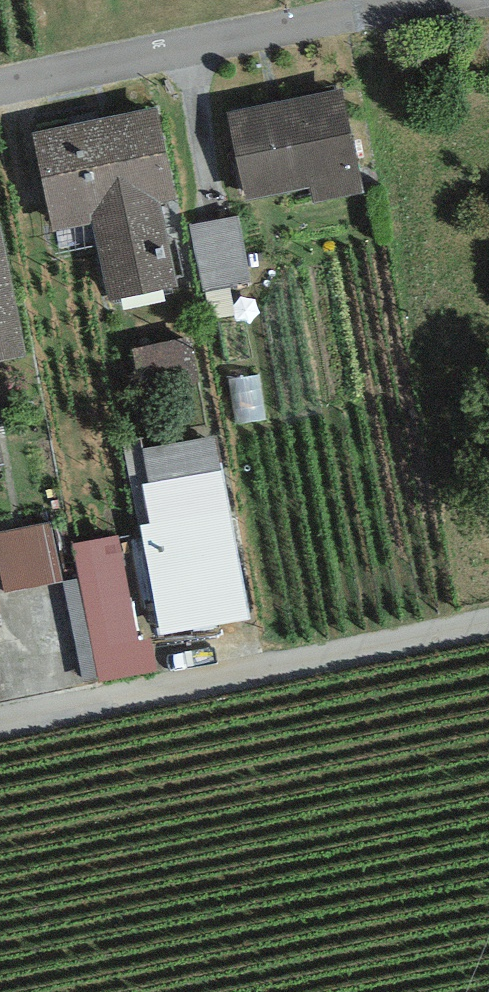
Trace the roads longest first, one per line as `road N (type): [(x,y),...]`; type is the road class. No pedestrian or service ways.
road 1 (residential): [(0,97),(478,0)]

